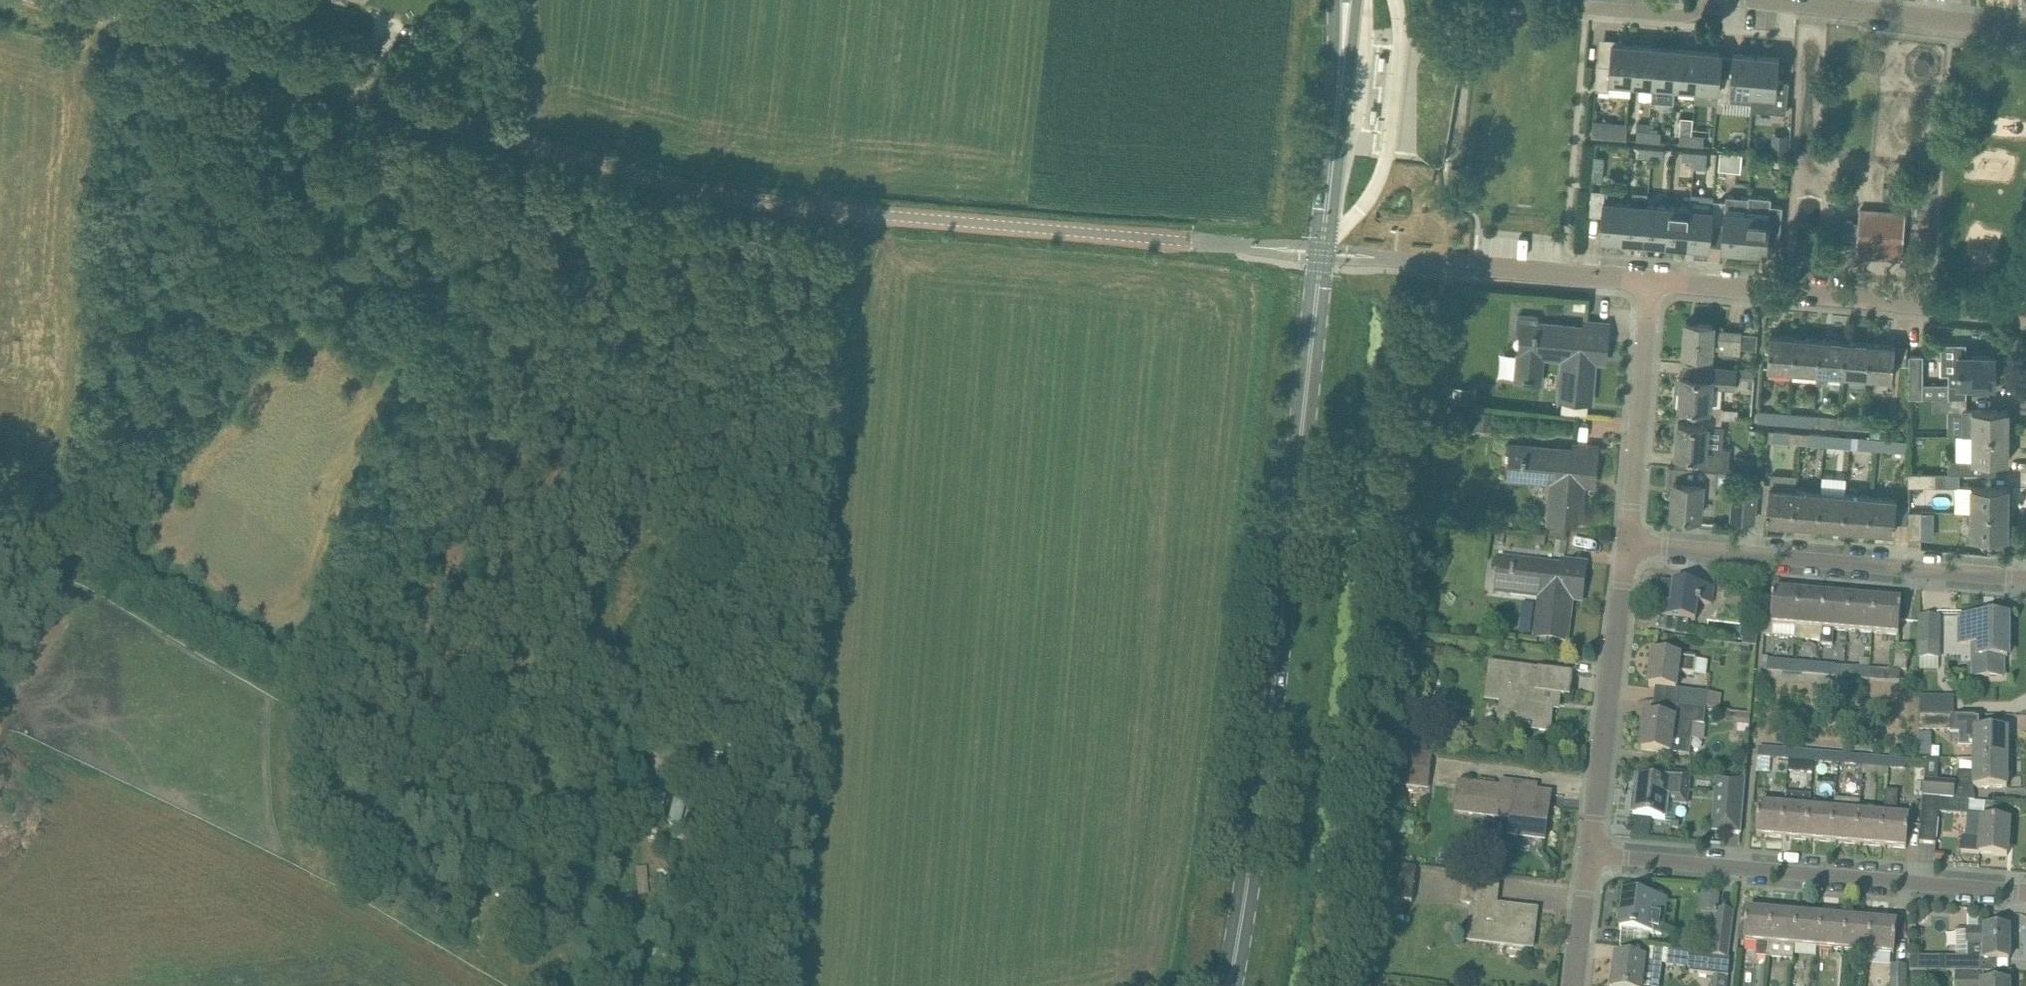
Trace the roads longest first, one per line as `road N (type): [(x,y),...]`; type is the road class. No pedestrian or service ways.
road 1 (unclassified): [(1192,243),(735,198),(41,0)]
road 2 (primary): [(1231,979),(1280,632),(1339,96)]
road 3 (residential): [(2025,889),(1594,855)]
road 4 (residential): [(2025,580),(1629,545)]
road 5 (residential): [(2025,312),(1650,282)]
road 6 (residential): [(1594,855),(1629,545)]
road 7 (residential): [(1629,545),(1650,282)]
road 8 (residential): [(2025,29),(1774,0)]
road 9 (residential): [(1650,282),(1447,265)]
road 10 (residential): [(1576,985),(1594,855)]
road 11 (residential): [(1711,0),(1684,17),(1586,9)]

